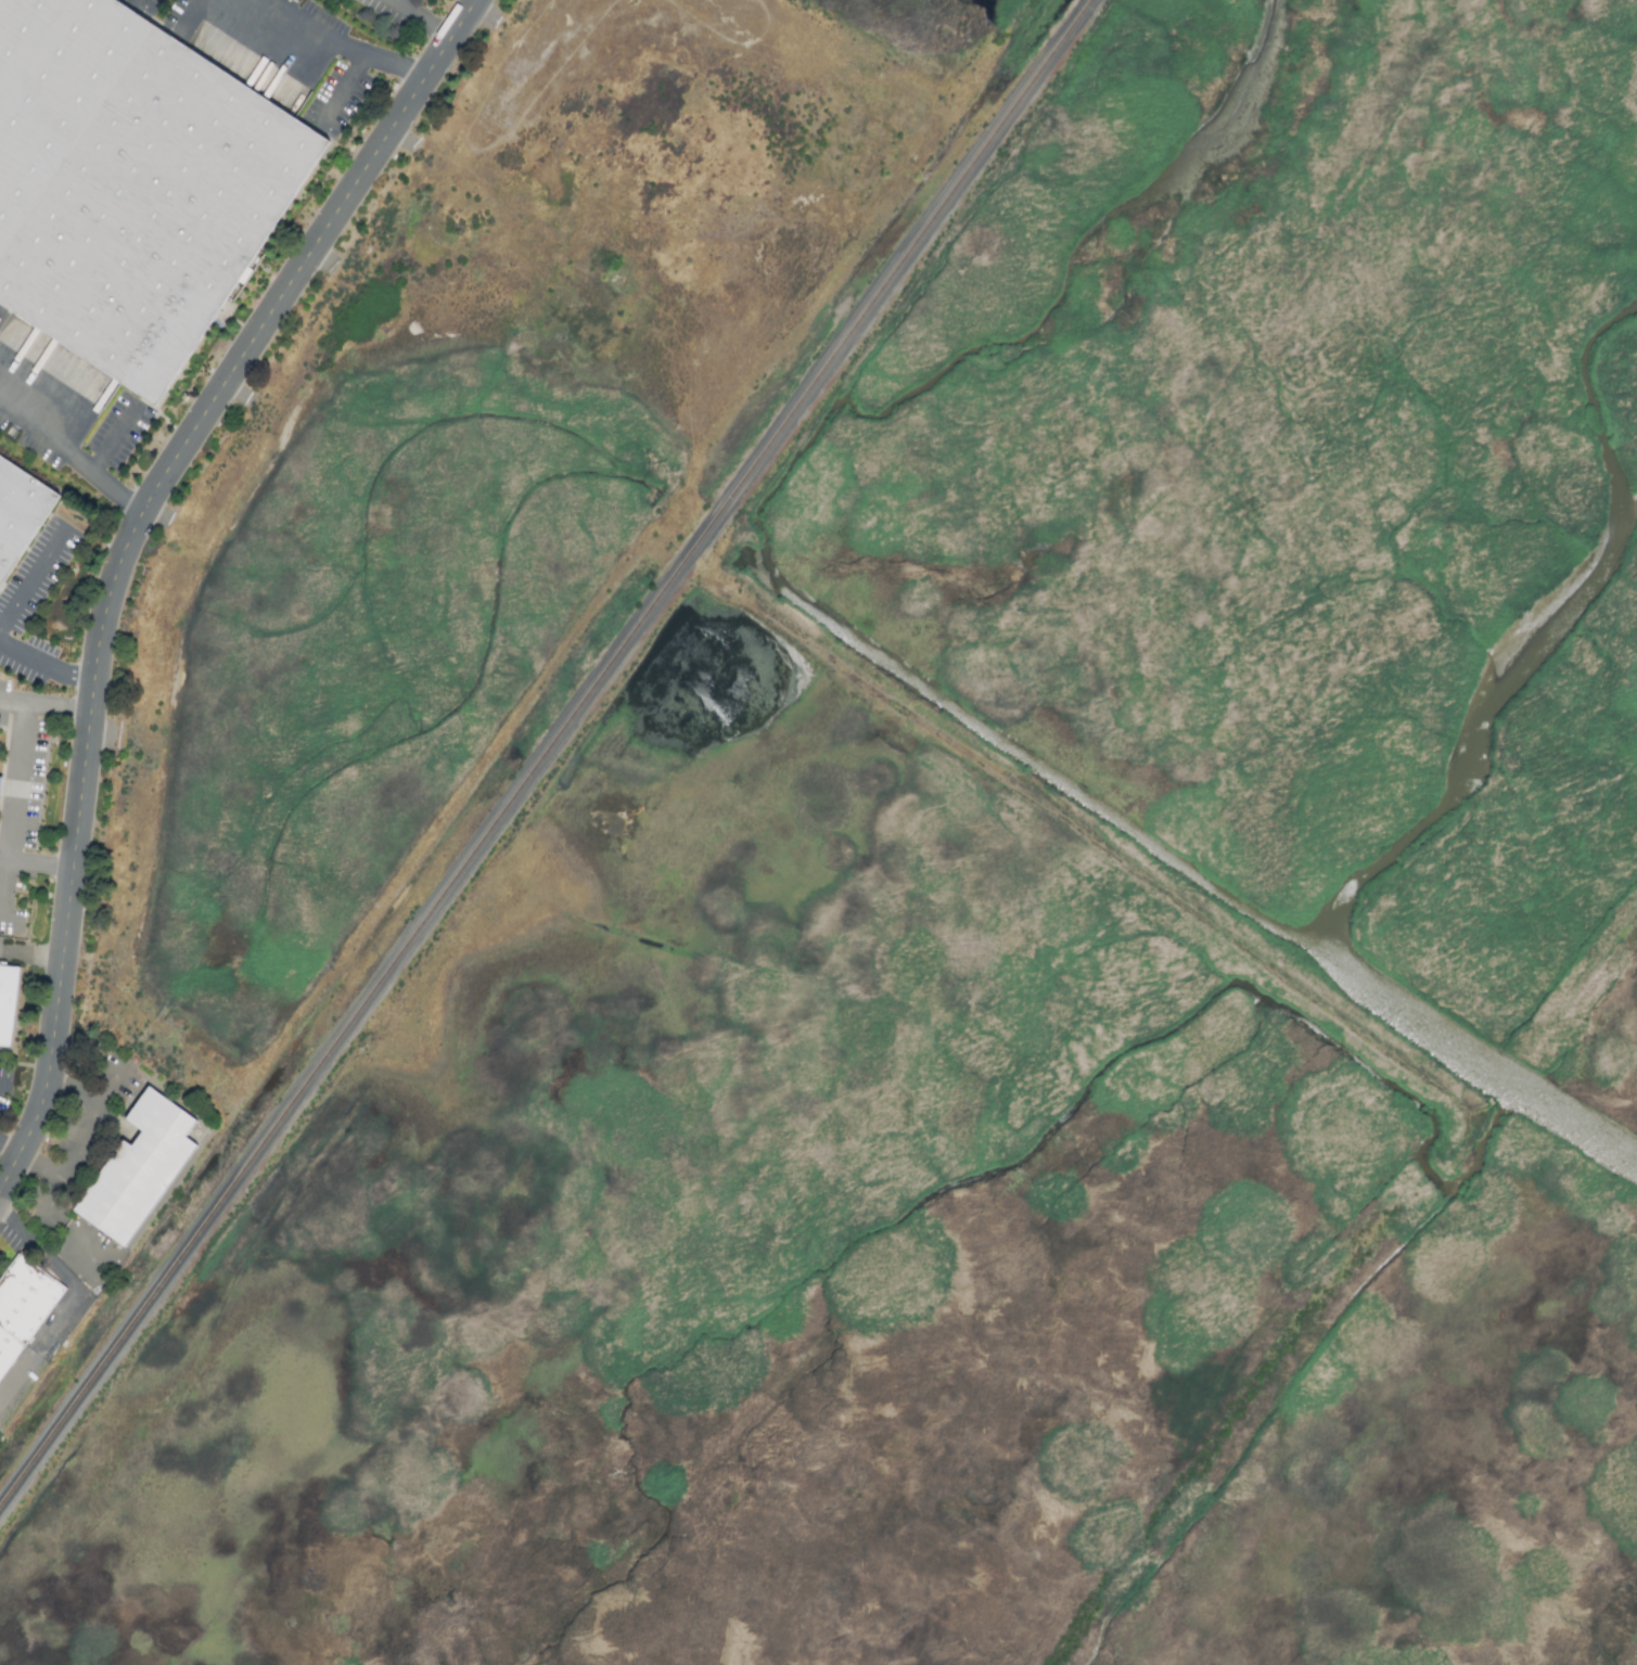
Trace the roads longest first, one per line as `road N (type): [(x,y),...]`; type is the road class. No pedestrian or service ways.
road 1 (tertiary): [(473,0),(125,541),(97,641),(47,1083),(0,1185)]

